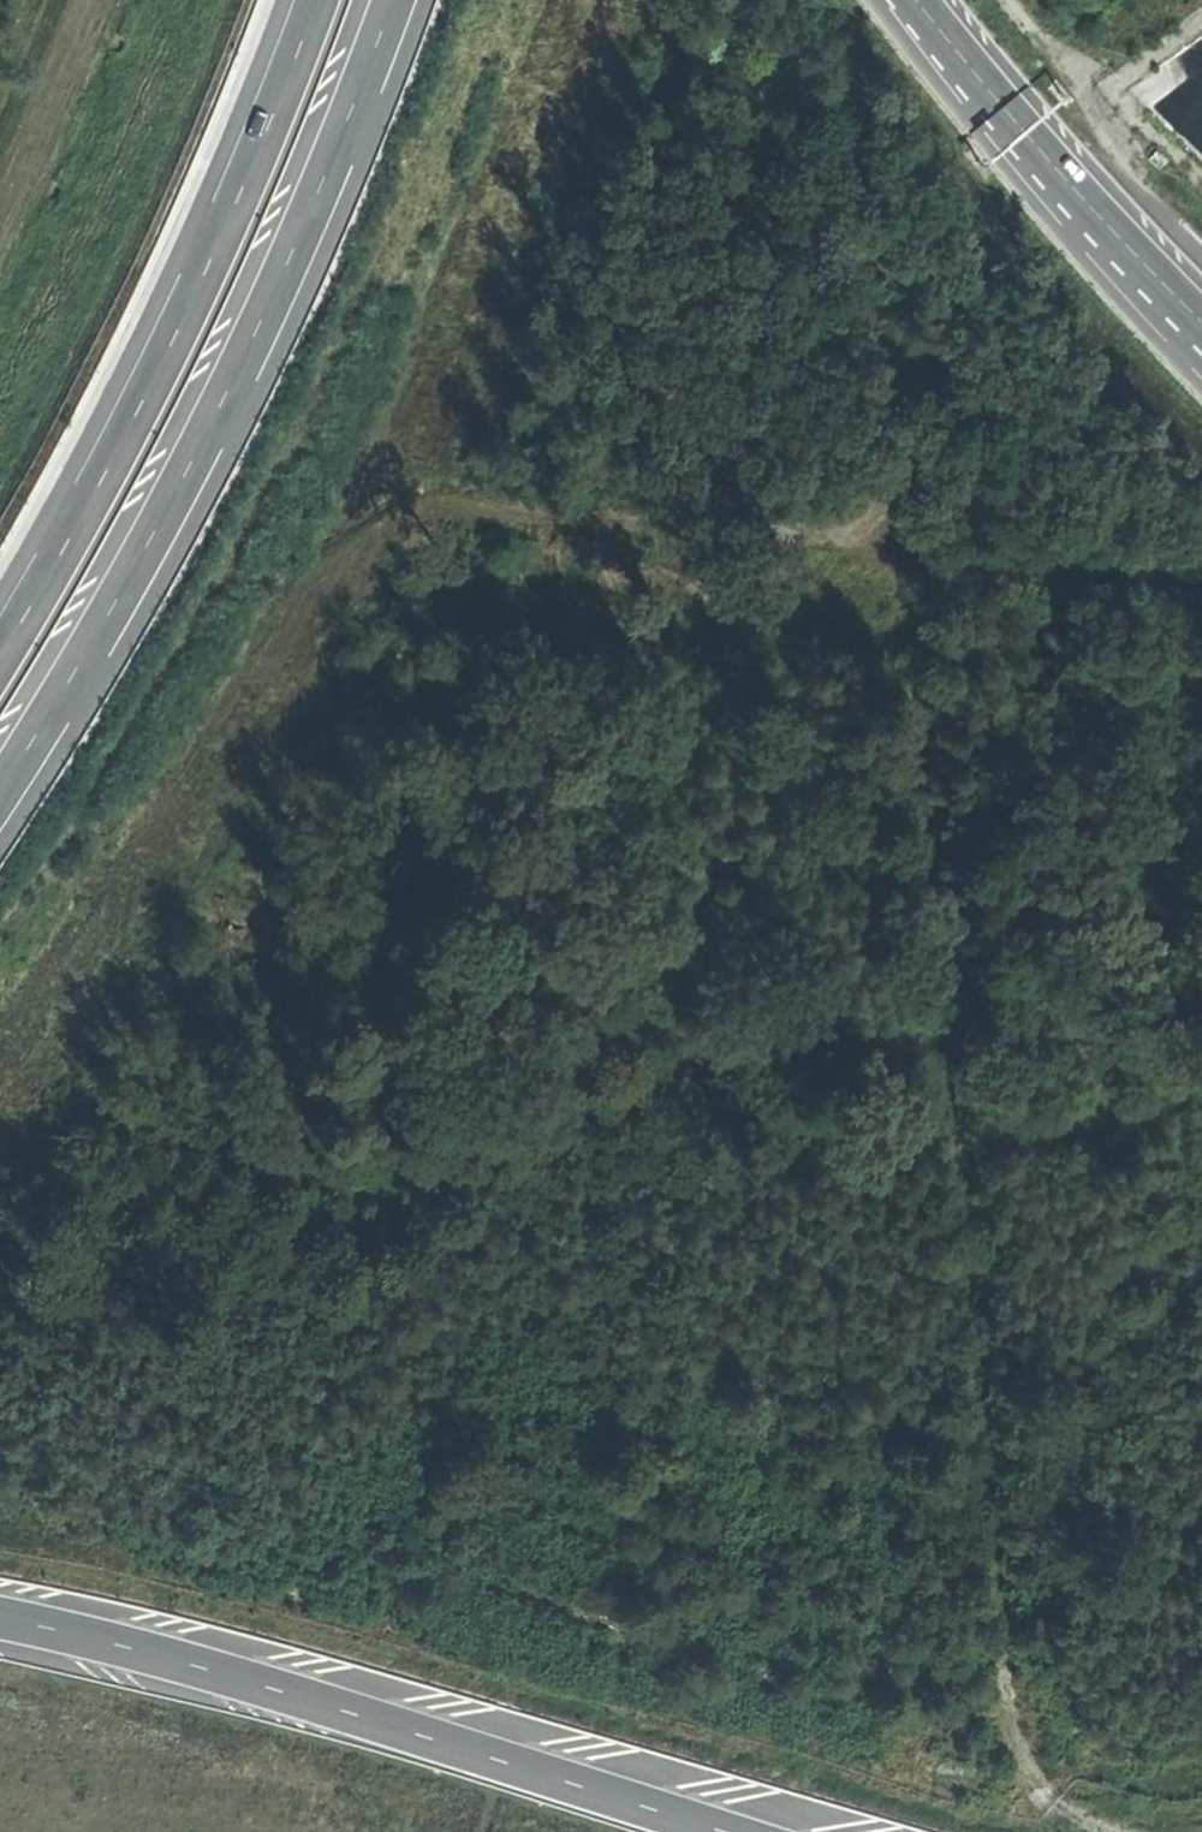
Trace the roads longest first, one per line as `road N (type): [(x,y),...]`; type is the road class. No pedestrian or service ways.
road 1 (motorway): [(0,771),(196,429),(320,157),(379,0)]
road 2 (motorway): [(728,1831),(179,1659),(0,1618)]
road 3 (motorway): [(303,0),(193,270),(114,431),(0,633)]
road 4 (motorway): [(917,0),(1079,194),(1201,321)]

